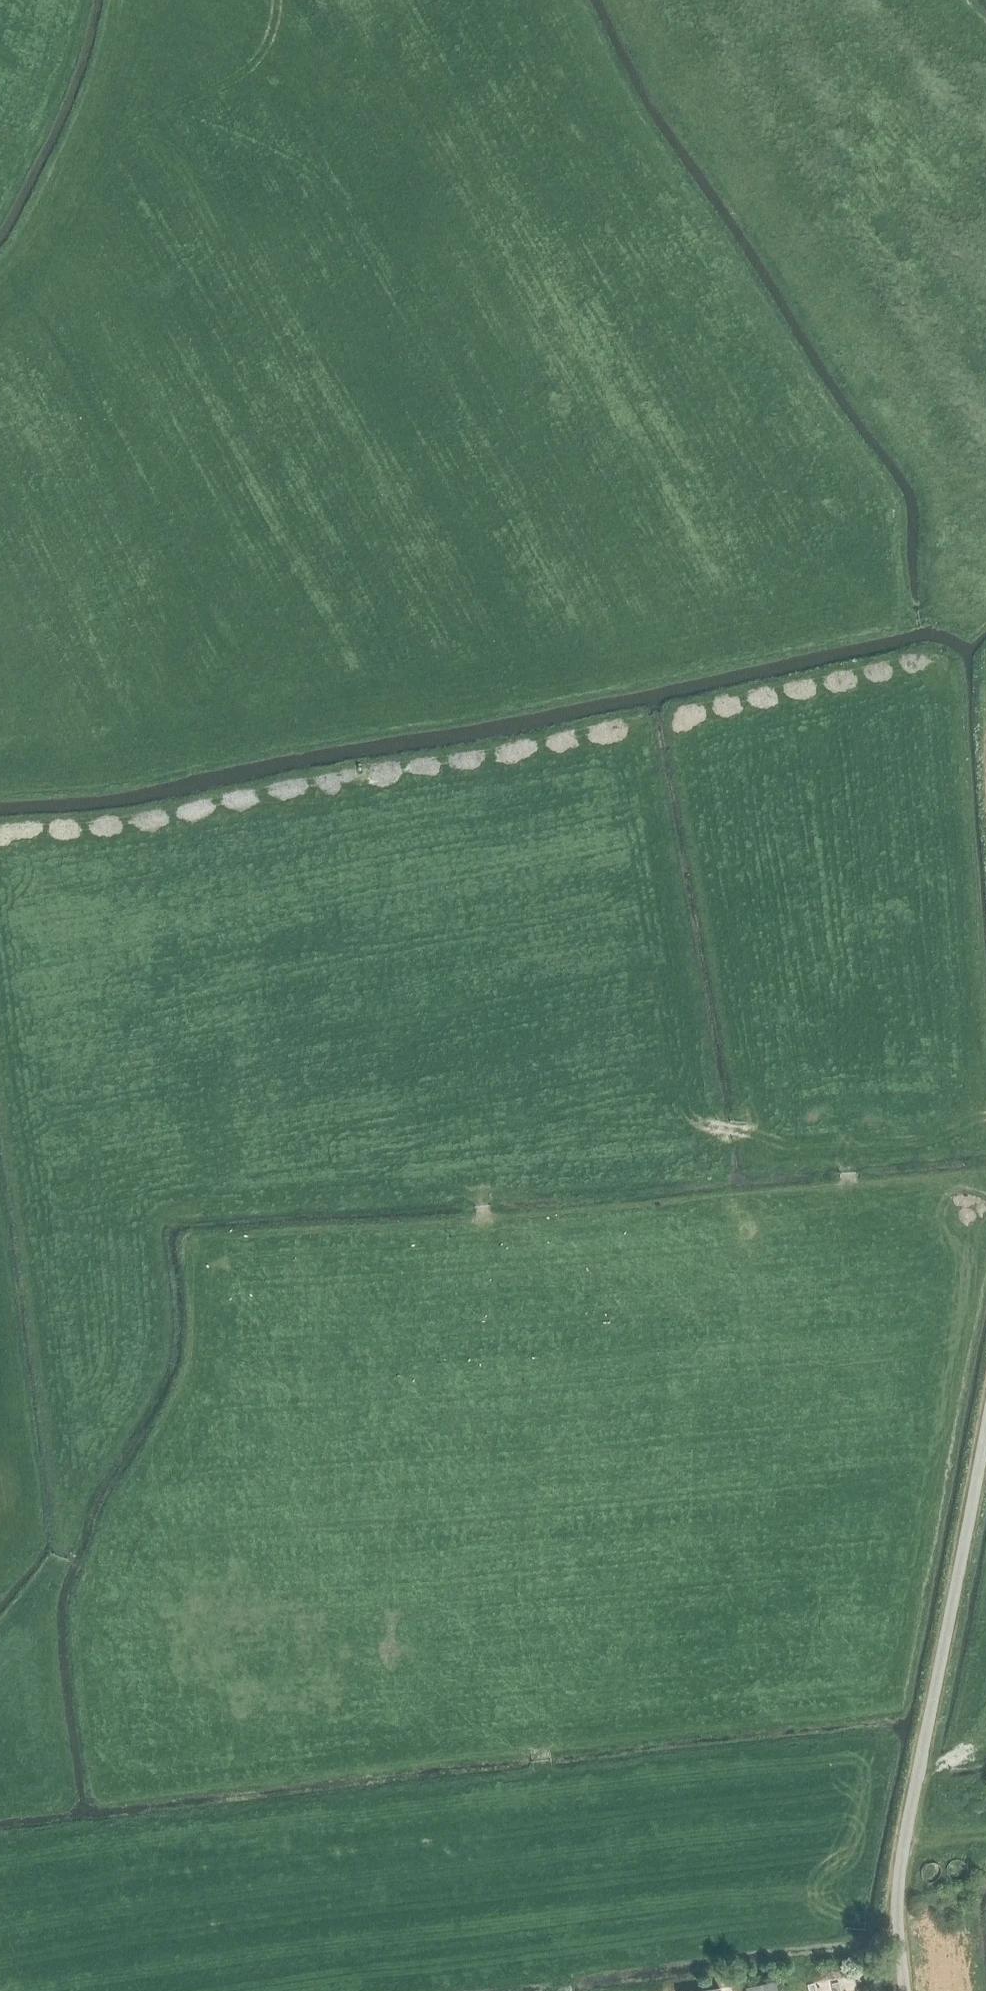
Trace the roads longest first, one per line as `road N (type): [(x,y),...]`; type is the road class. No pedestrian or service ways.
road 1 (unclassified): [(906,1990),(900,1924),(909,1817),(985,1439)]

